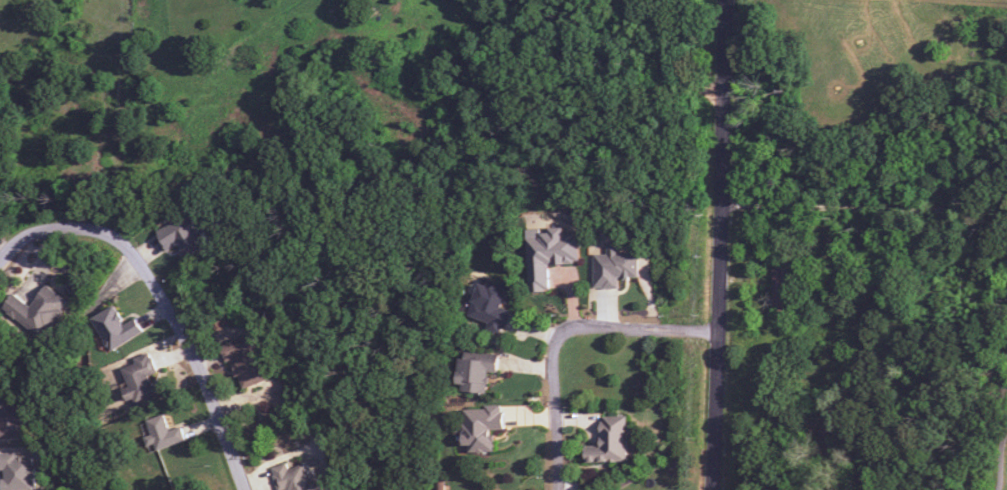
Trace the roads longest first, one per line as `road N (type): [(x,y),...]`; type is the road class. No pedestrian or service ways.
road 1 (residential): [(710,489),(725,0)]
road 2 (residential): [(0,262),(41,229),(115,241),(136,260),(193,355),(245,489)]
road 3 (residential): [(715,332),(585,326),(564,335),(554,361),(559,489)]

